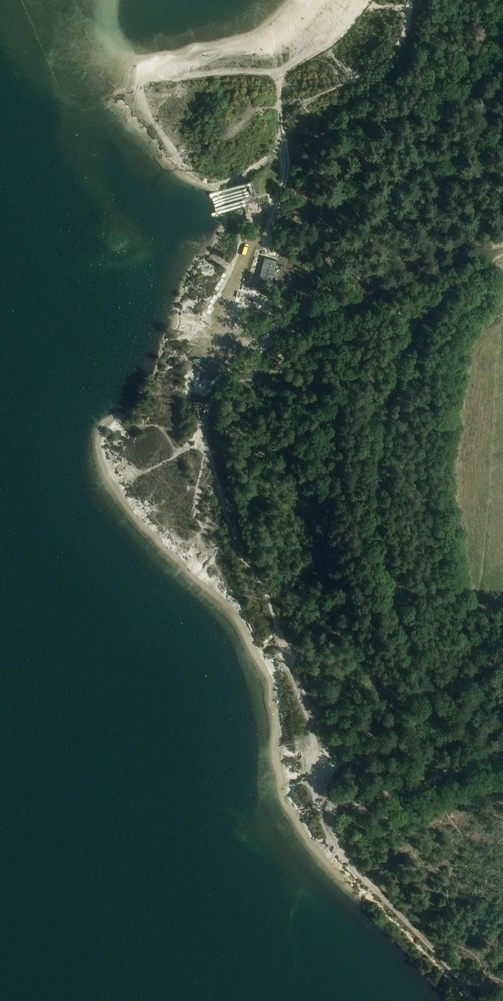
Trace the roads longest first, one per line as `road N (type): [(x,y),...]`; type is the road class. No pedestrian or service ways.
road 1 (track): [(502,253),(424,314),(394,380),(379,501),(409,631)]
road 2 (track): [(367,293),(502,245)]

